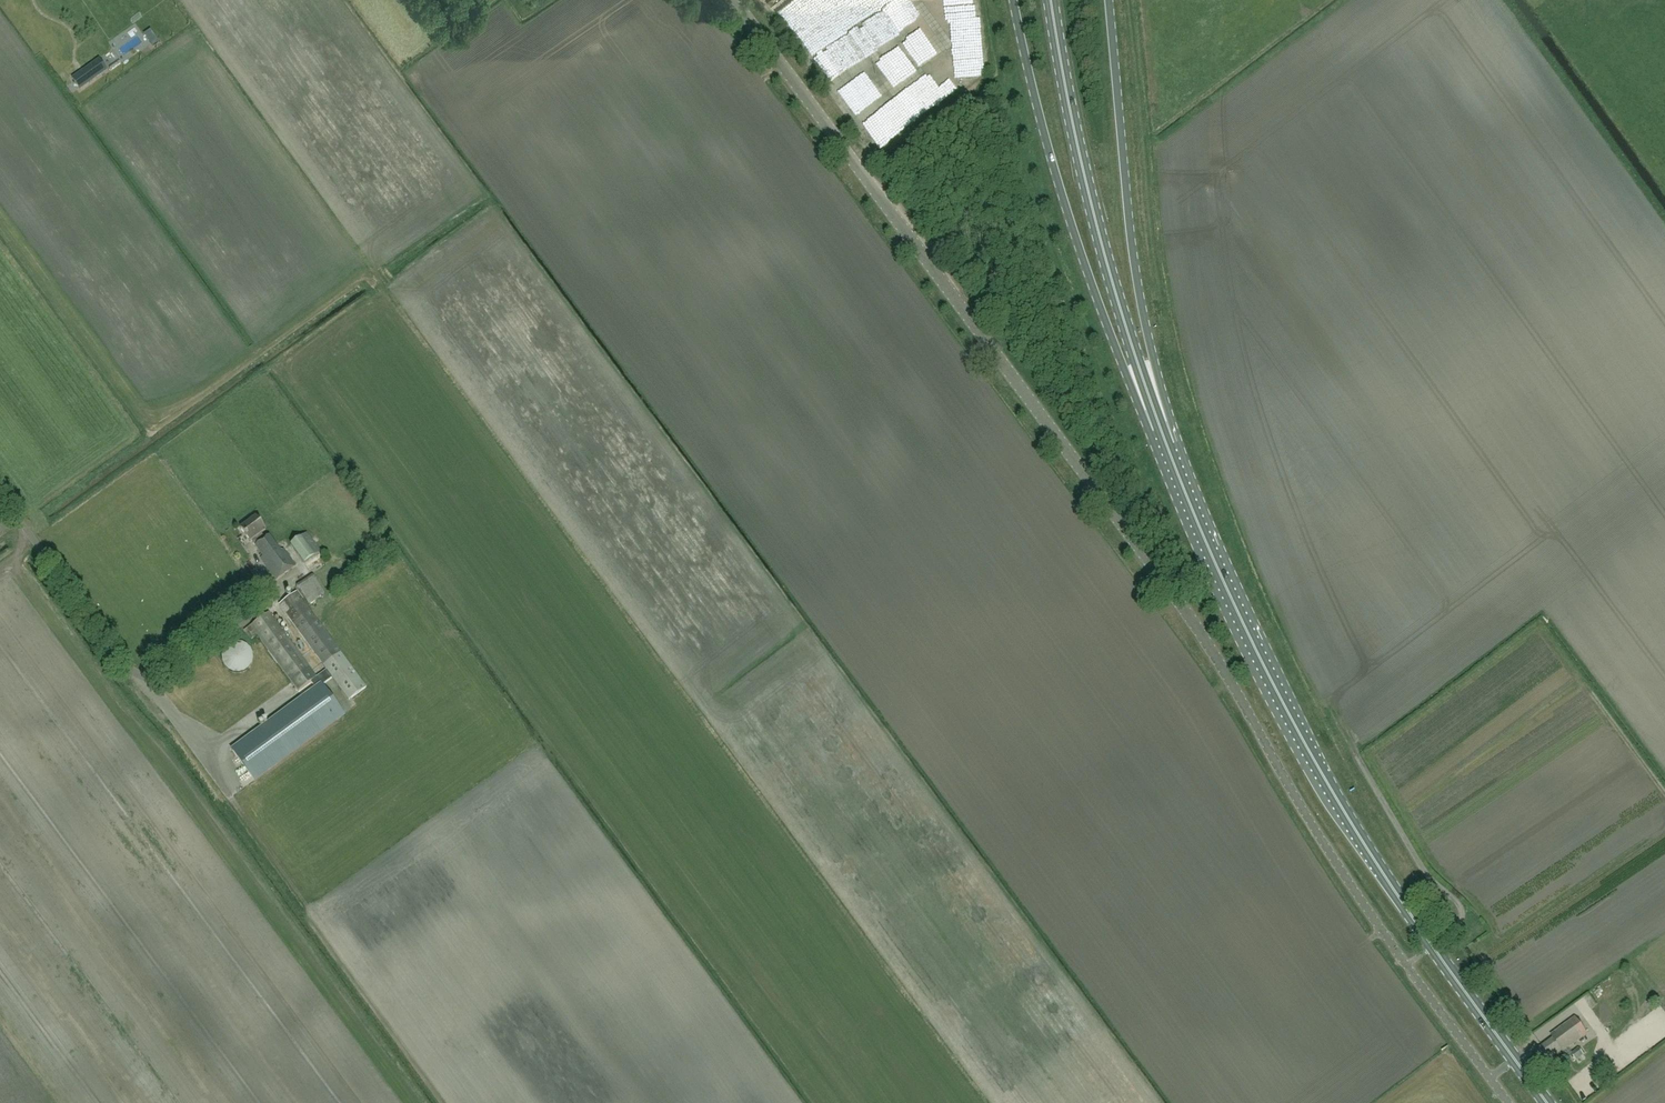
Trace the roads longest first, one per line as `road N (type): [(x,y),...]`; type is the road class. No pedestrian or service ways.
road 1 (unclassified): [(1511,1102),(1331,846),(1232,677),(1055,428),(730,0)]
road 2 (primary): [(1549,1102),(1436,948),(1305,745),(1166,443)]
road 3 (primary): [(1014,0),(1075,234),(1133,385),(1166,443)]
road 4 (primary): [(1166,443),(1099,233),(1051,0)]
road 5 (primary): [(1166,443),(1129,225),(1109,0)]
road 6 (unclassified): [(272,602),(174,671),(134,673),(0,492)]

